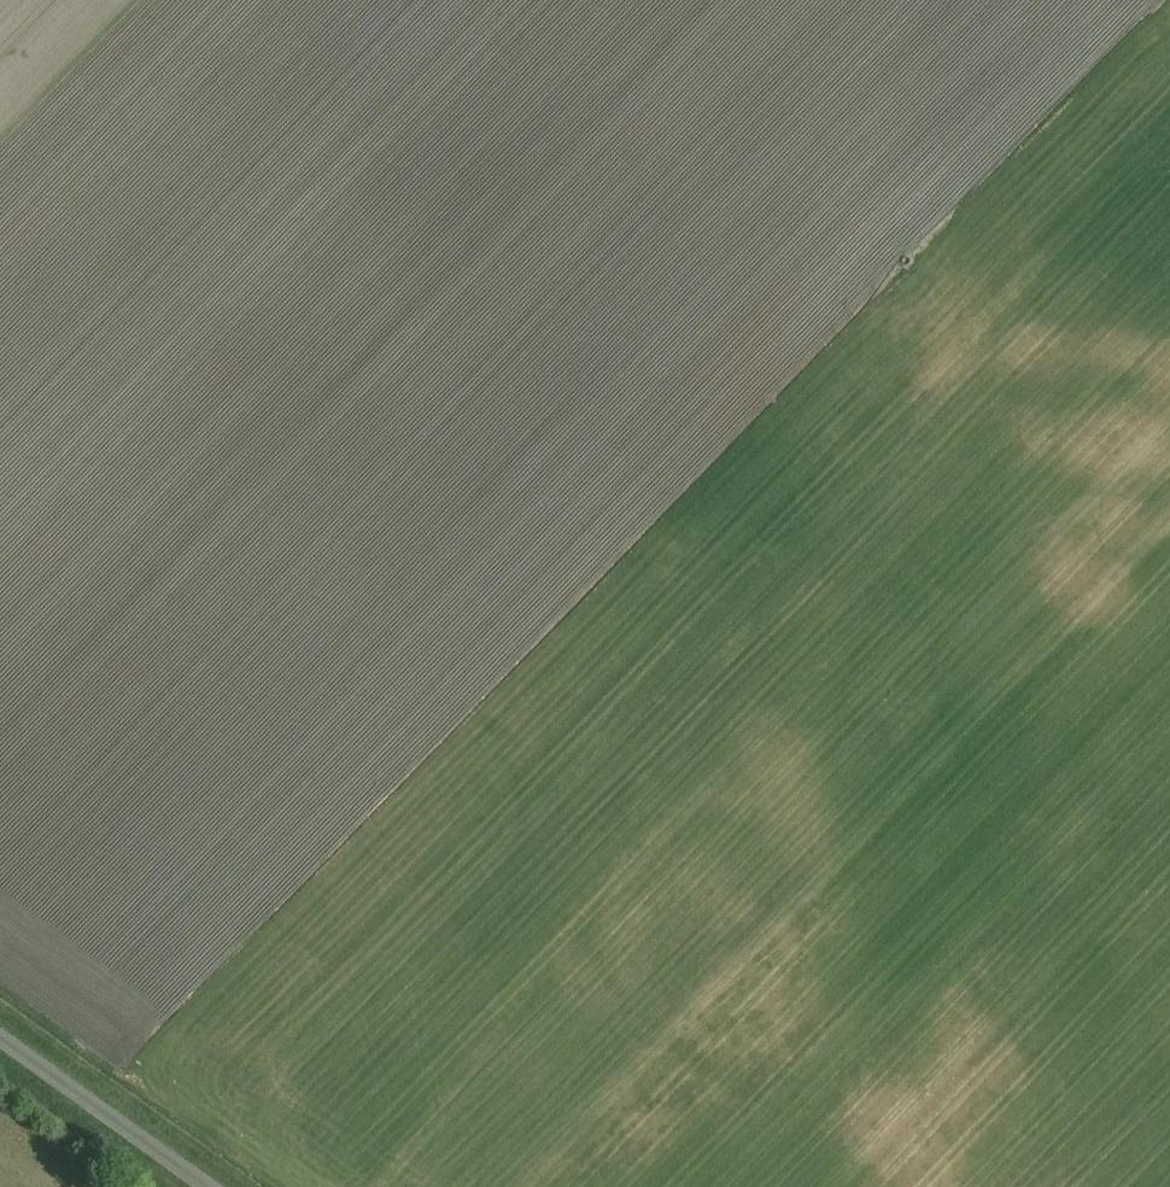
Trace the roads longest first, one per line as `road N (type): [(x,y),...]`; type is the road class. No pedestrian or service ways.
road 1 (unclassified): [(209,1186),(0,1037)]

